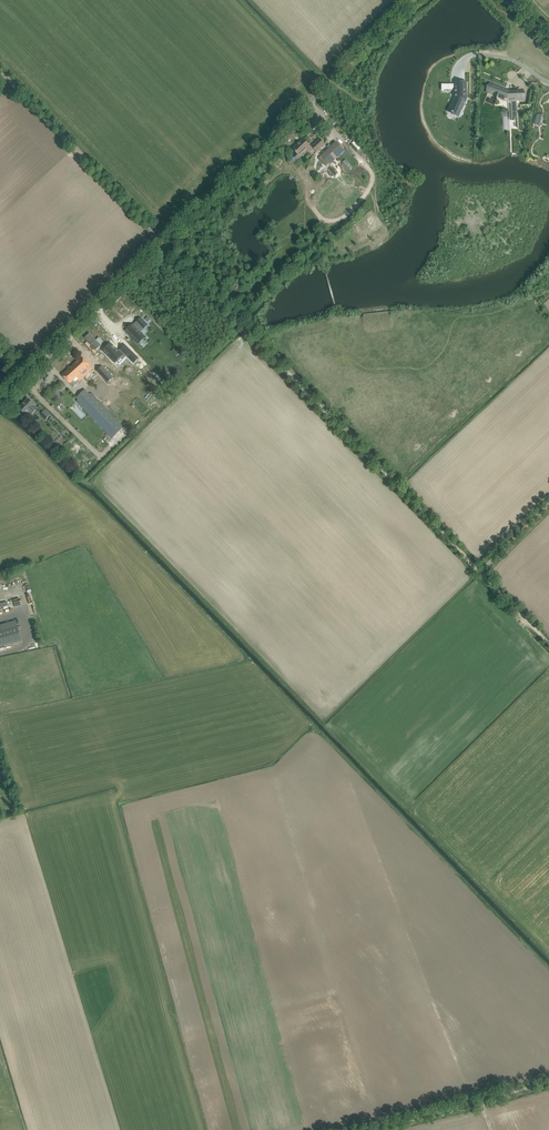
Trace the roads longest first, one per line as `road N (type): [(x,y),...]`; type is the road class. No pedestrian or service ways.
road 1 (unclassified): [(165,243),(414,0)]
road 2 (unclassified): [(369,458),(165,243)]
road 3 (track): [(548,643),(369,458)]
road 4 (track): [(165,243),(0,71)]
road 5 (unclassified): [(0,401),(165,243)]
road 6 (track): [(374,1129),(548,1082)]

